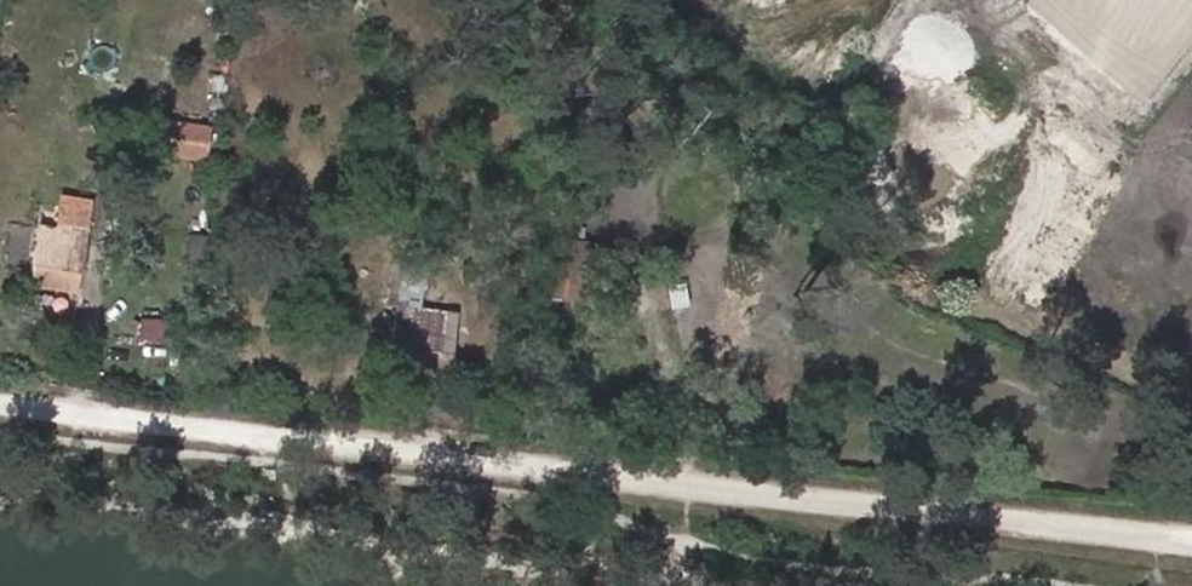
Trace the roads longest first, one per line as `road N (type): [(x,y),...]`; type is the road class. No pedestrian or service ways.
road 1 (track): [(0,408),(1191,540)]

